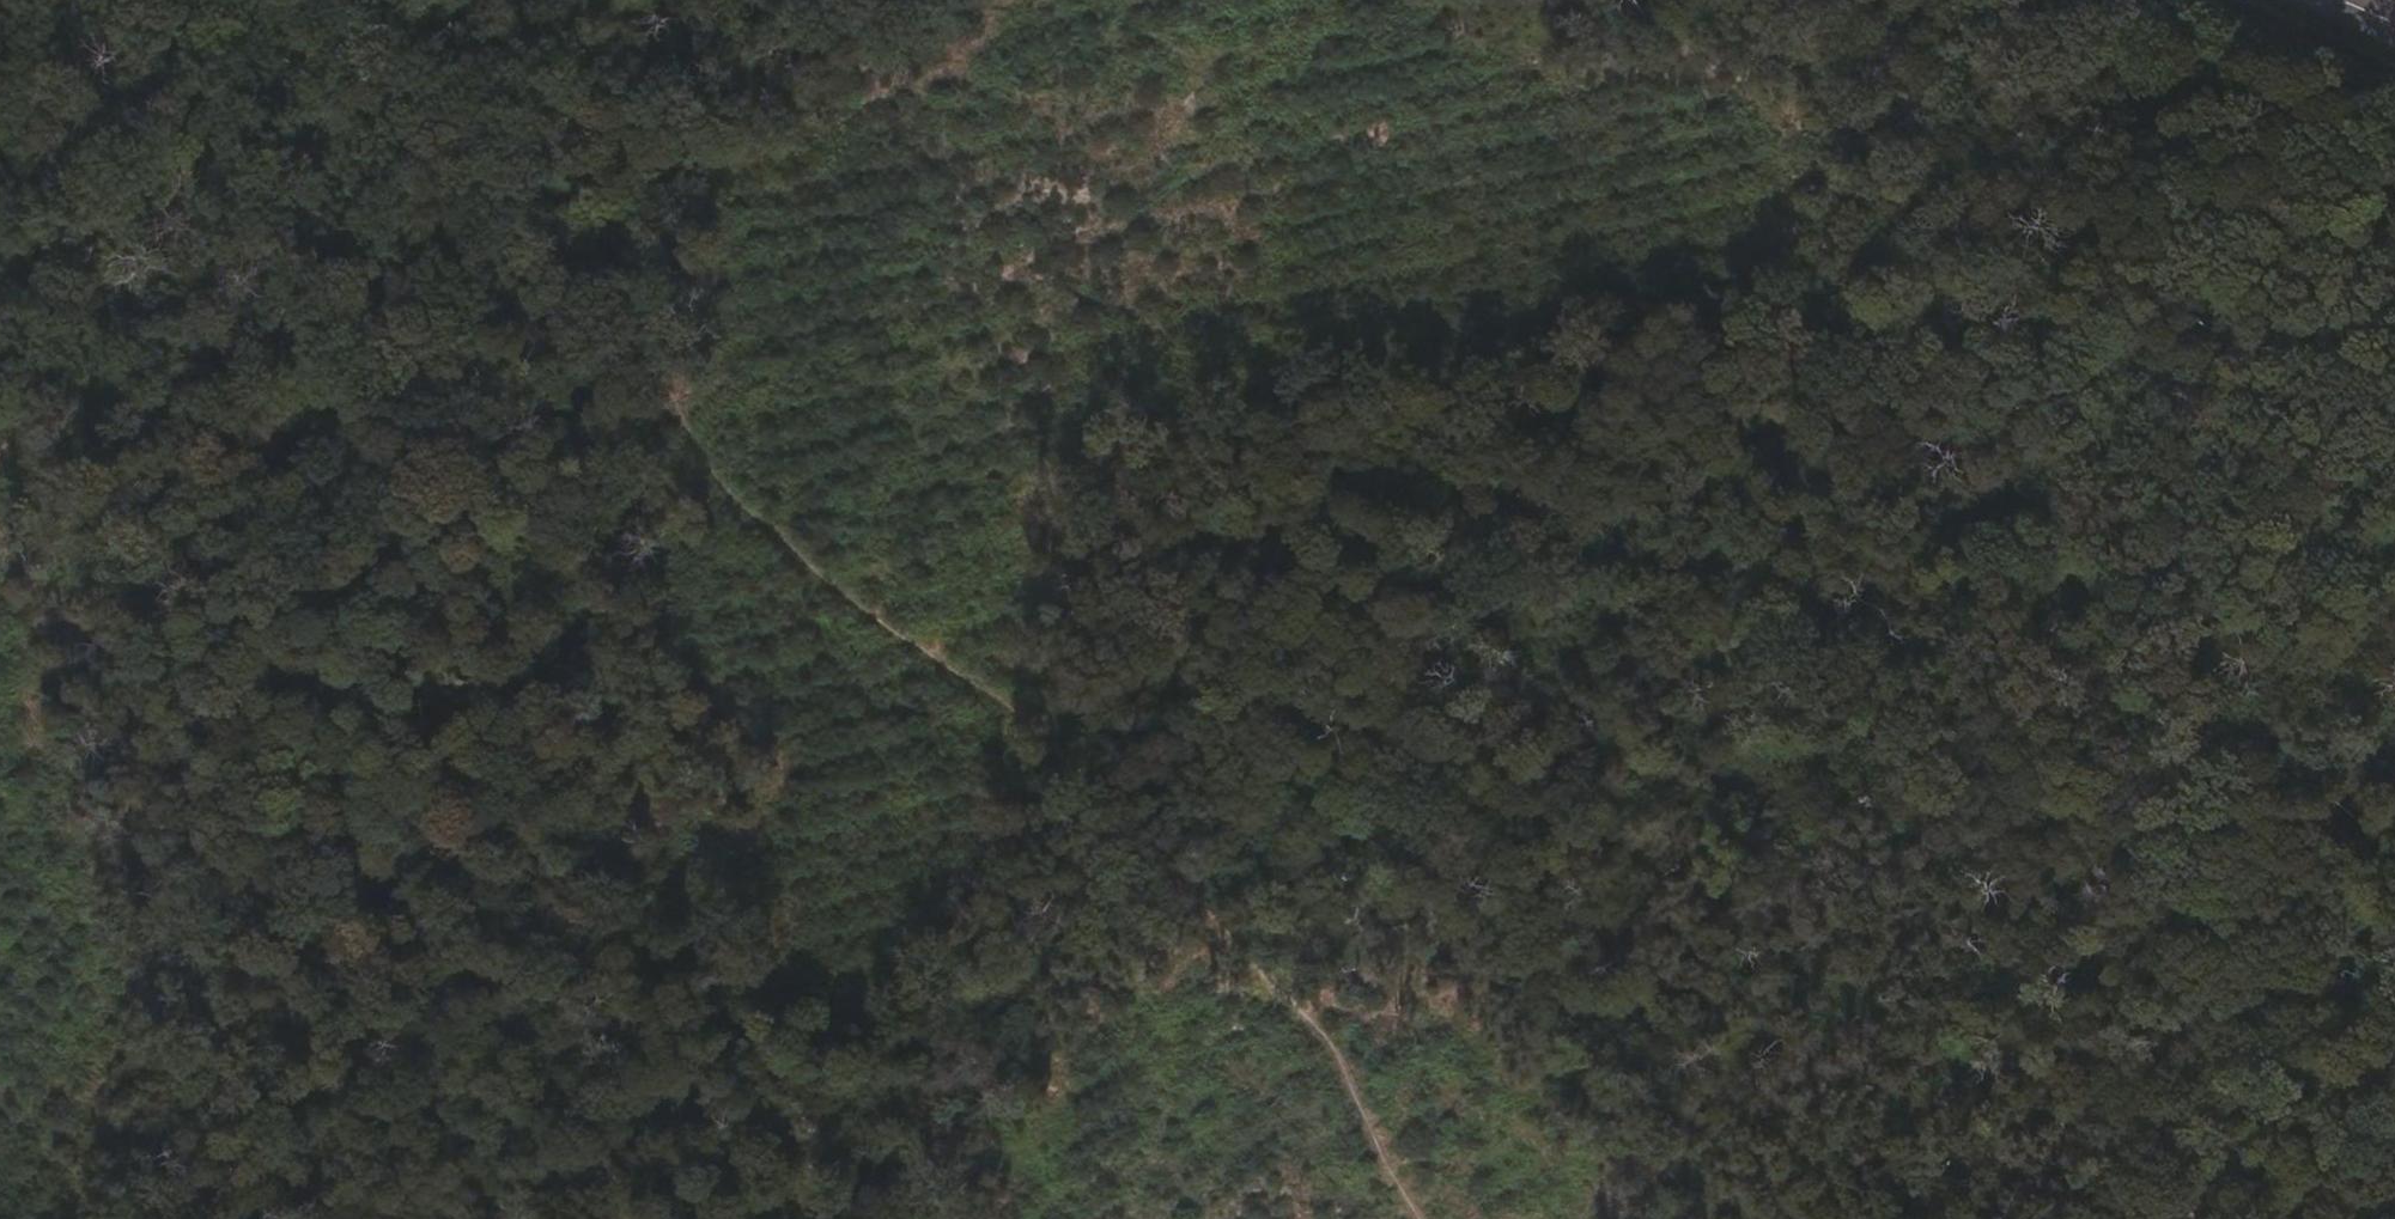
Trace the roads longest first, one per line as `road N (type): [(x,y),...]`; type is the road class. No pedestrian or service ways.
road 1 (track): [(315,0),(0,450)]
road 2 (track): [(2198,1218),(2394,1080)]

